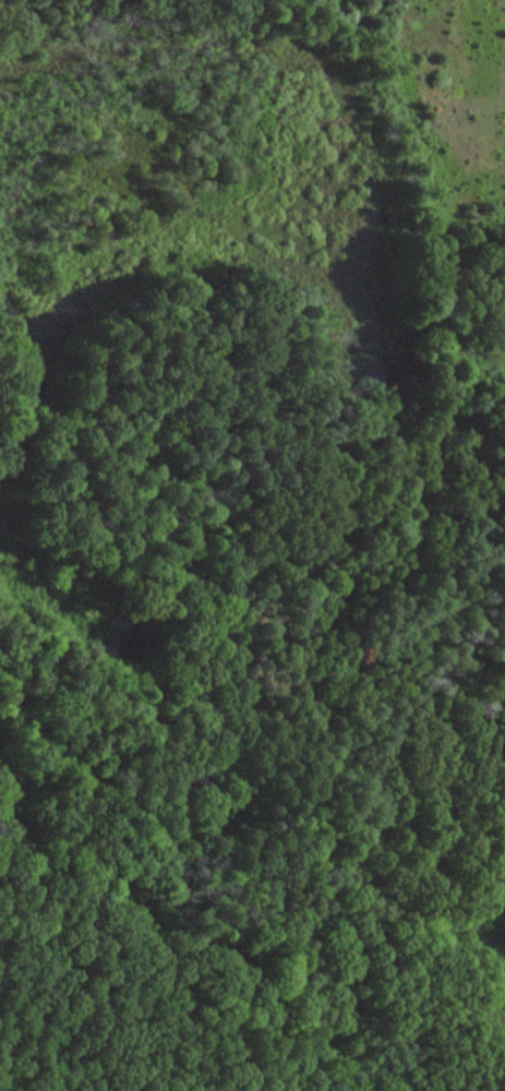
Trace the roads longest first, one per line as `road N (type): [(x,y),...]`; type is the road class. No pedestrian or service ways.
road 1 (track): [(504,1090),(435,1066),(421,1044),(339,815),(386,694),(482,506),(483,479),(426,323),(420,181),(365,73),(366,0)]

